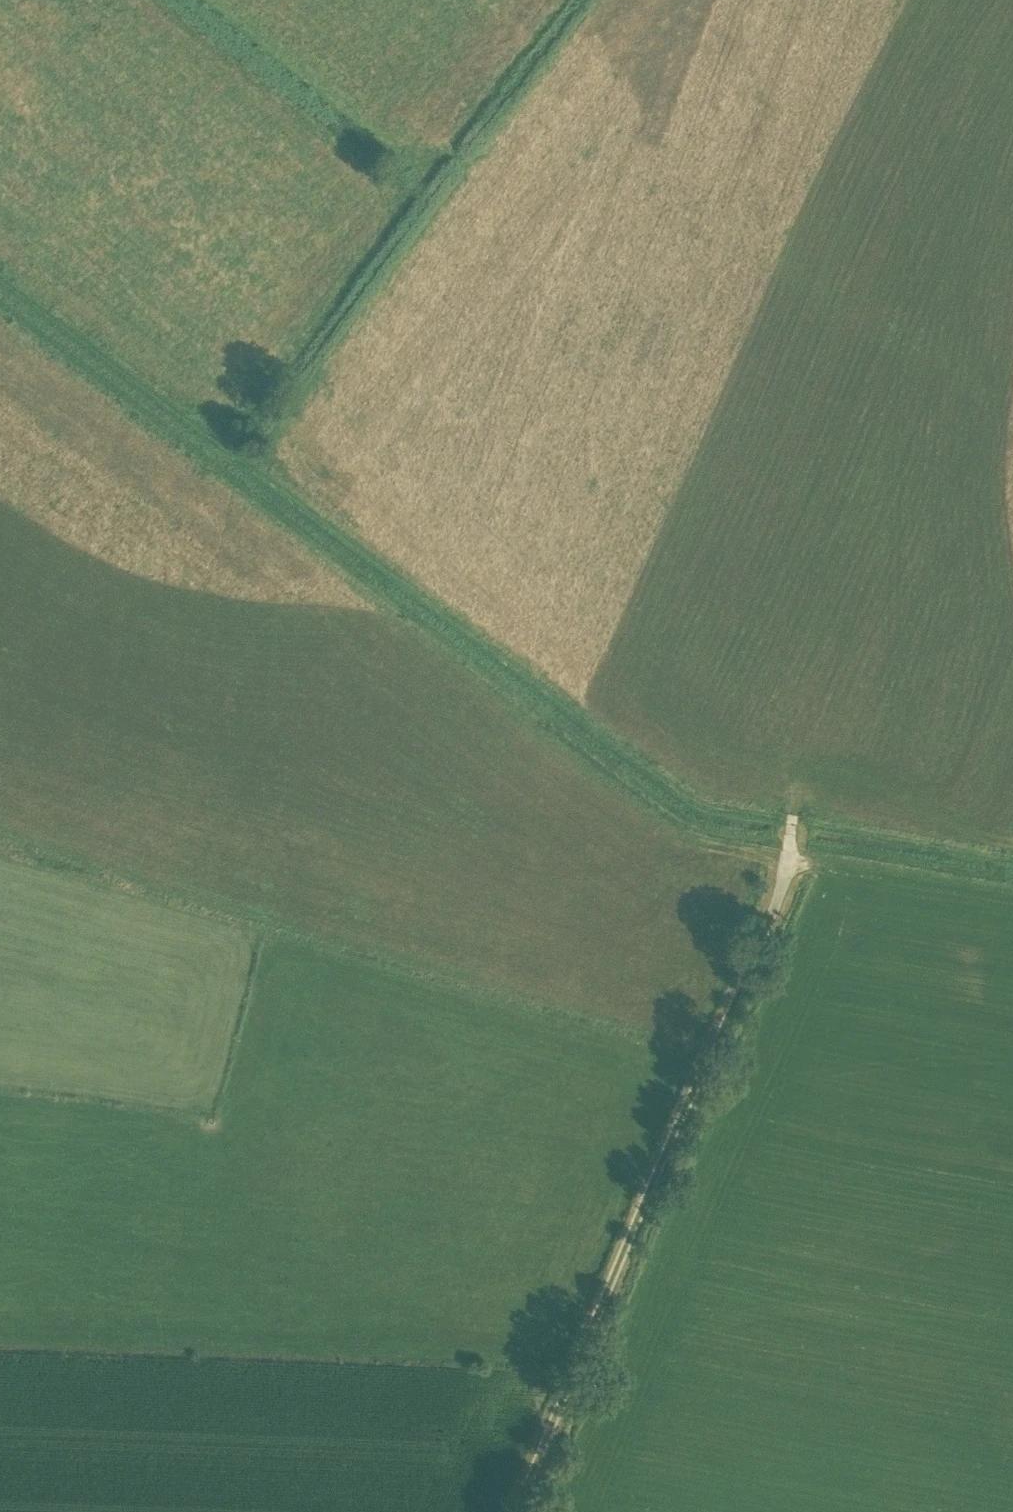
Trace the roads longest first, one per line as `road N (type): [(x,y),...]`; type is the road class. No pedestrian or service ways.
road 1 (track): [(525,1511),(780,912),(793,820)]

